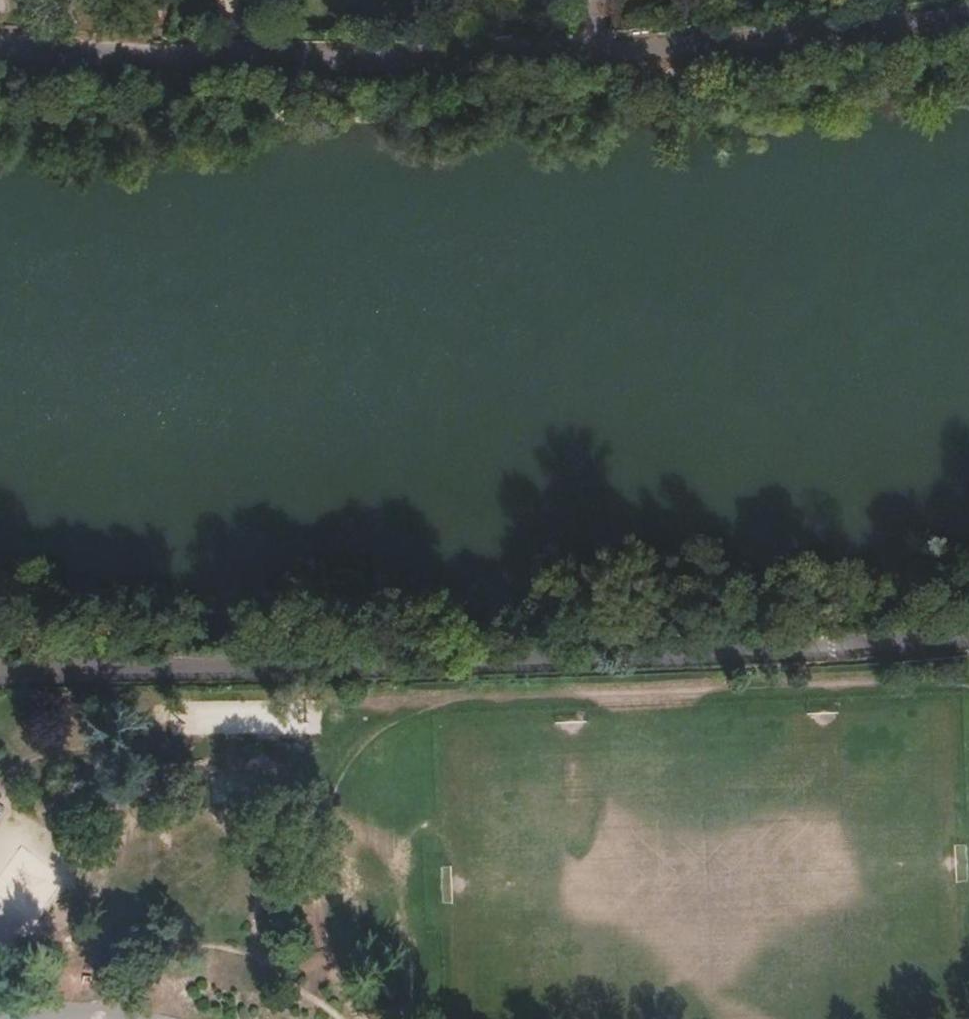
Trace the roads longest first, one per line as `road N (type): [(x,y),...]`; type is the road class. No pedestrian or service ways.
road 1 (residential): [(585,56),(154,57),(0,47)]
road 2 (residential): [(968,20),(585,56)]

